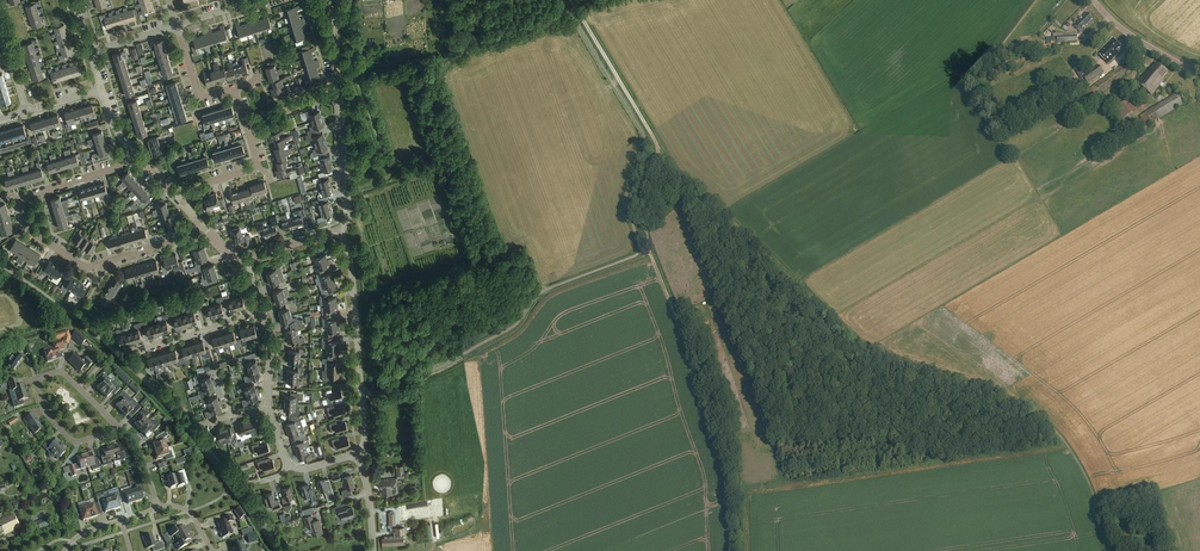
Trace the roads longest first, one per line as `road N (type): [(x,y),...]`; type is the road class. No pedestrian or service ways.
road 1 (track): [(660,149),(683,180),(852,340),(1042,418),(1080,464),(1116,550)]
road 2 (track): [(660,149),(645,234),(723,467),(730,550)]
road 3 (residential): [(199,224),(171,243),(89,267),(28,230),(24,197),(114,169),(132,154)]
road 4 (unclassified): [(359,453),(365,434),(352,280),(340,233)]
road 5 (residential): [(117,426),(72,442),(45,413),(35,380),(62,371),(80,388)]
road 6 (track): [(571,0),(660,149)]
road 7 (unclassified): [(340,233),(347,206),(340,93)]
road 8 (tertiary): [(1199,72),(1136,39),(1092,0)]

